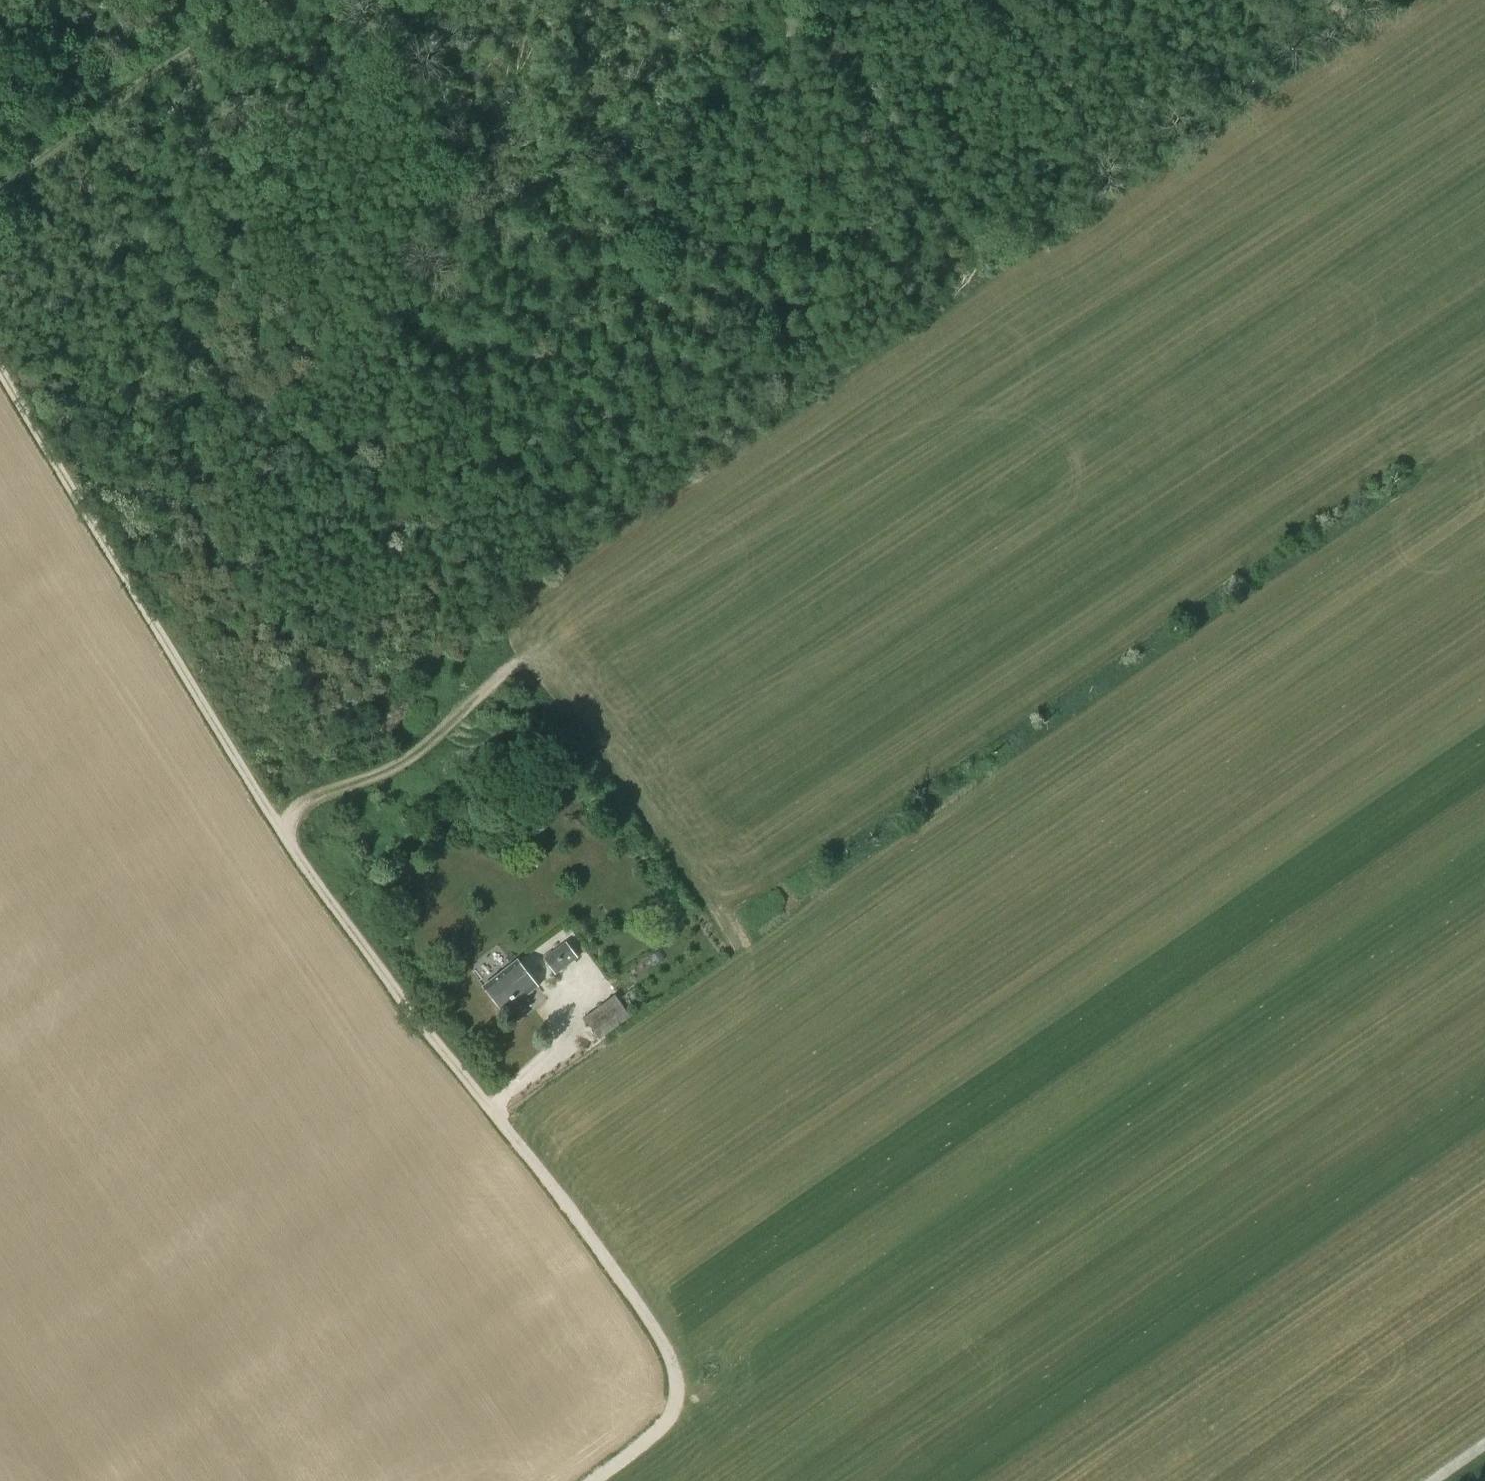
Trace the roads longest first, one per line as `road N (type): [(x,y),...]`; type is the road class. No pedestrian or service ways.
road 1 (track): [(592,1480),(670,1415),(674,1373),(659,1336),(276,822),(0,362)]
road 2 (track): [(518,658),(398,765),(276,822)]

